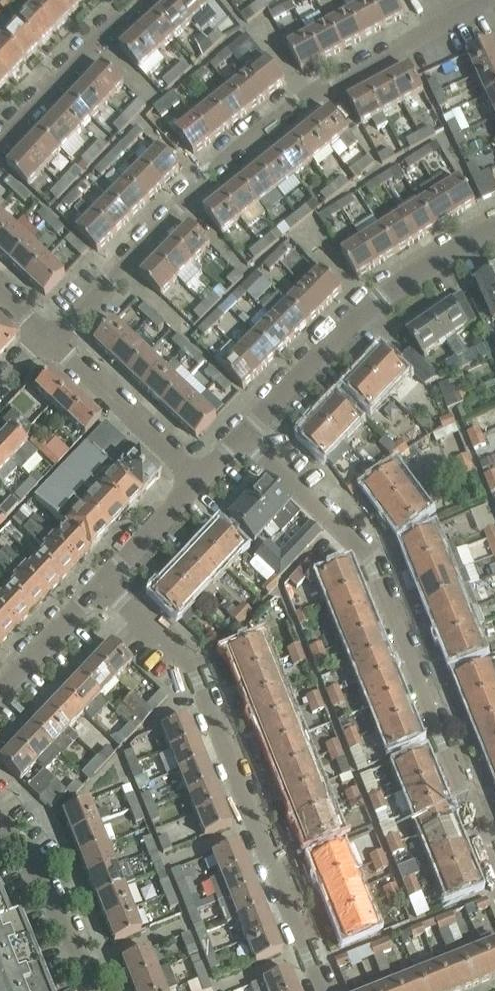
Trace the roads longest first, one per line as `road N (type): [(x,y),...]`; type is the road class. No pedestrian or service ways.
road 1 (residential): [(46,339),(255,132),(483,0)]
road 2 (residential): [(494,869),(367,555),(243,434)]
road 3 (residential): [(322,990),(193,667),(102,582)]
road 4 (residential): [(243,434),(380,295),(494,227)]
road 5 (residential): [(199,481),(46,339)]
road 6 (residential): [(0,143),(144,0)]
road 7 (residential): [(93,990),(50,888),(0,822)]
road 8 (residential): [(0,690),(102,582)]
road 9 (residential): [(102,582),(199,481)]

